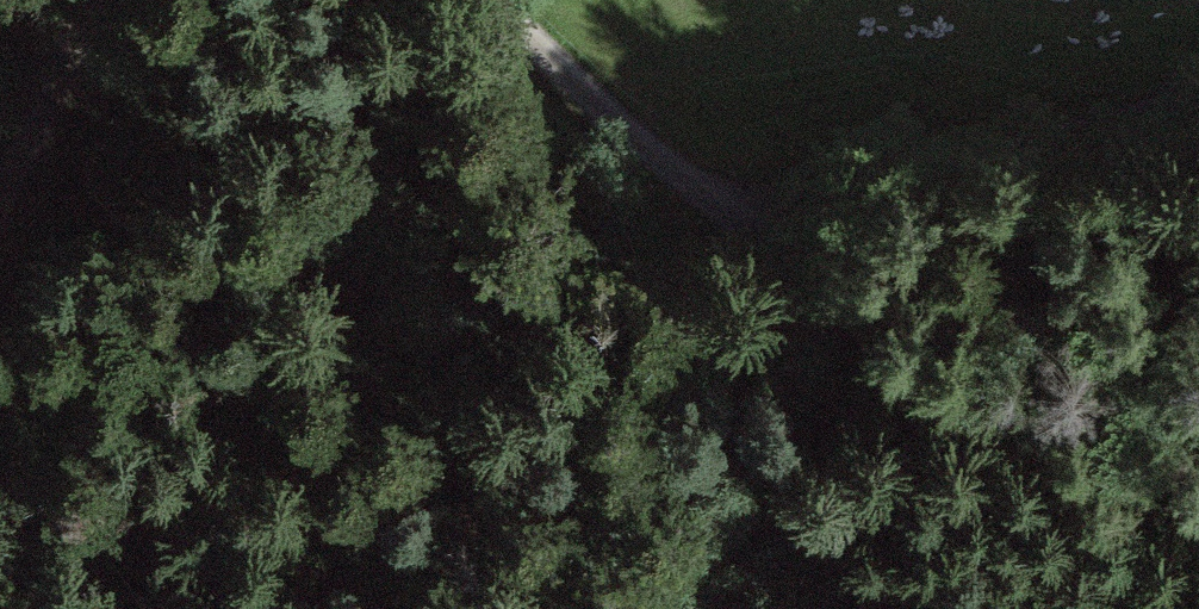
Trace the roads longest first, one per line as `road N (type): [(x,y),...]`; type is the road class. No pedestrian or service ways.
road 1 (track): [(427,0),(811,270),(1198,486)]
road 2 (track): [(723,210),(898,186),(1198,111)]
road 3 (track): [(723,210),(697,376),(626,608)]
road 4 (track): [(0,189),(91,0)]

